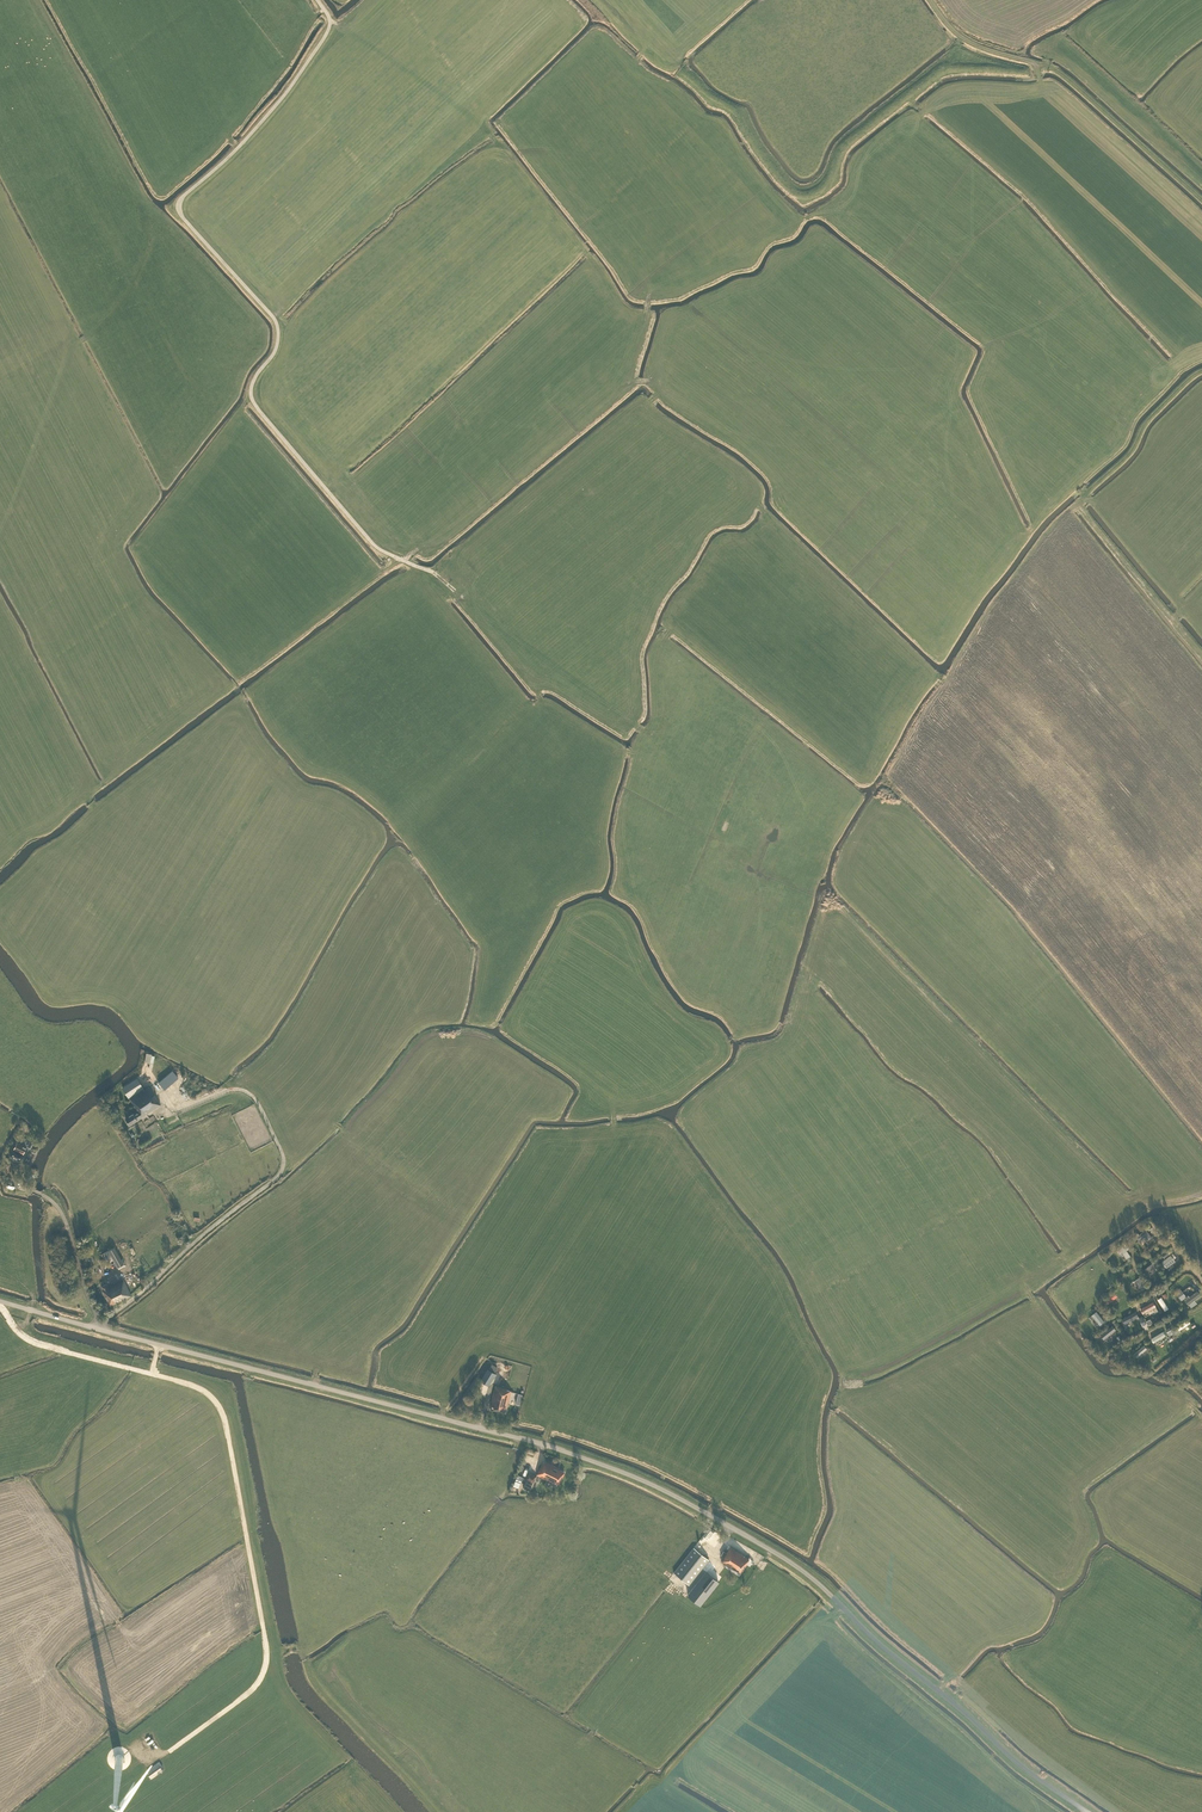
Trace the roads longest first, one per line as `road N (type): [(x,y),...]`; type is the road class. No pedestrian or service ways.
road 1 (unclassified): [(1086,1811),(1024,1768),(807,1574),(660,1488),(542,1444),(0,1301)]
road 2 (track): [(318,0),(330,27),(302,71),(179,207),(277,323),(278,342),(253,383),(252,401),(377,548),(432,570)]
road 3 (track): [(1201,370),(1153,414),(1127,455),(1080,503),(1201,654)]
road 4 (track): [(930,0),(974,44),(1059,72),(1201,199)]

